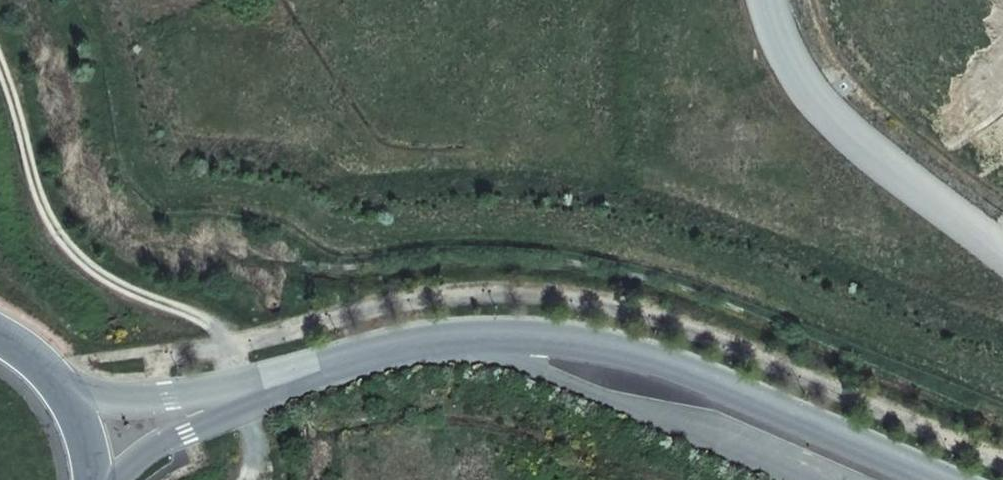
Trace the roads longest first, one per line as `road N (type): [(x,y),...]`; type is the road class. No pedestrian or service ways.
road 1 (unclassified): [(243,395),(447,341),(574,340),(679,362),(947,479)]
road 2 (track): [(249,479),(258,448),(237,338),(141,291),(56,226),(14,50),(0,26)]
road 3 (unclassified): [(1002,248),(869,154),(777,41),(768,0)]
road 4 (unclassified): [(243,395),(67,398)]
road 5 (unclassified): [(103,479),(243,395)]

